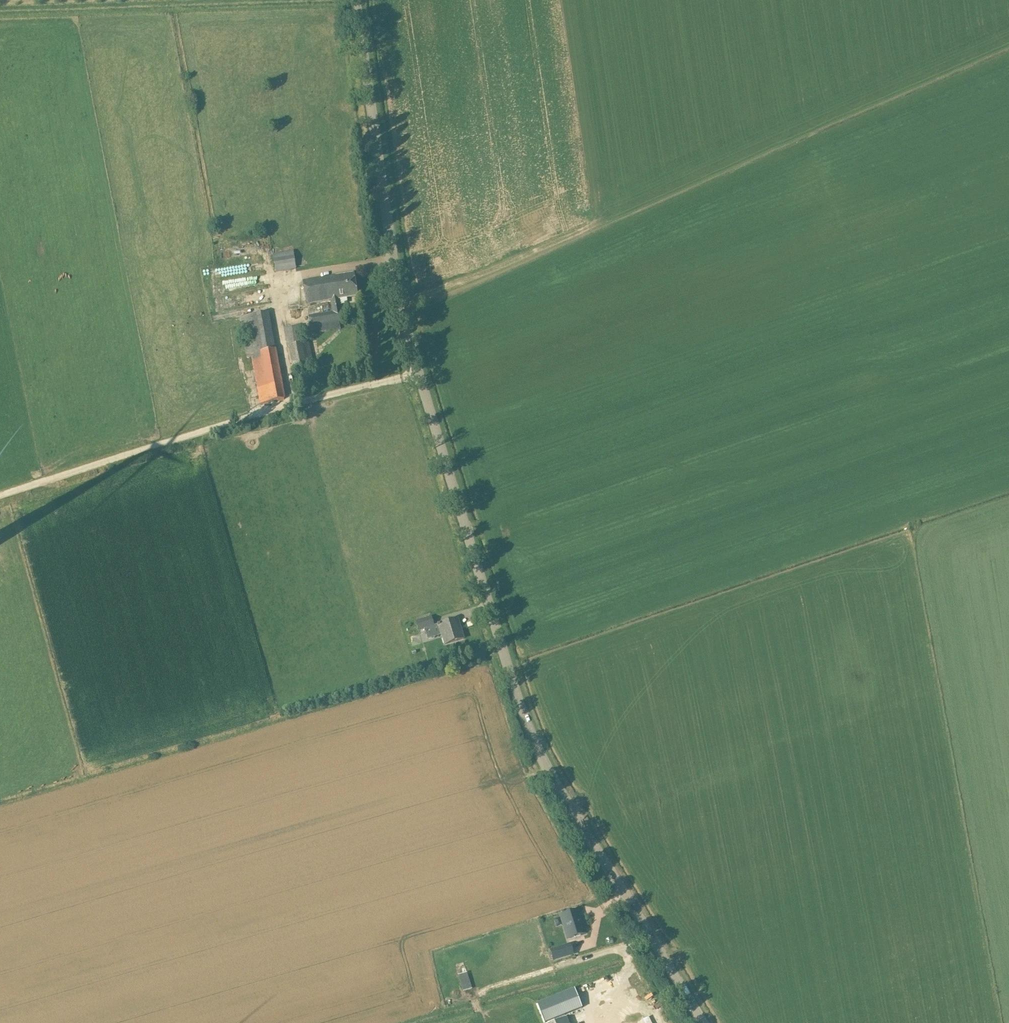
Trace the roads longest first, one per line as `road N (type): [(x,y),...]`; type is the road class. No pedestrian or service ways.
road 1 (tertiary): [(703,1022),(561,793),(518,695),(401,305),(355,0)]

